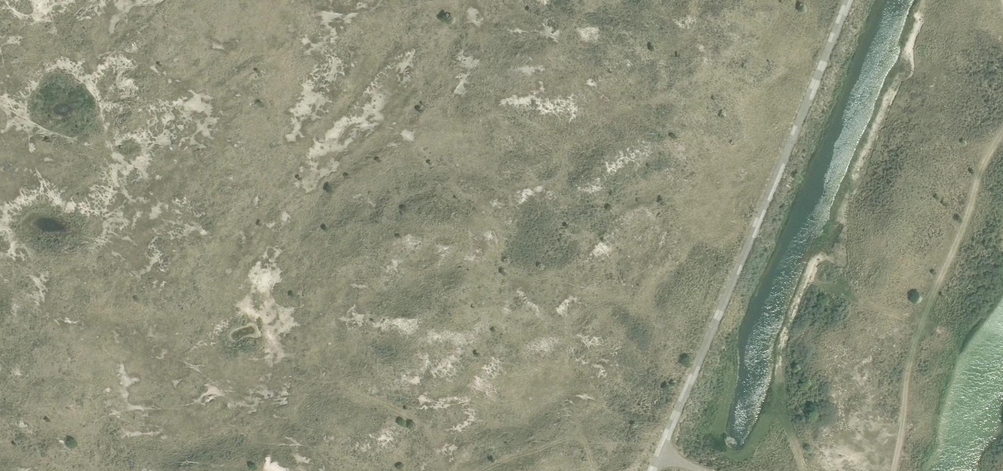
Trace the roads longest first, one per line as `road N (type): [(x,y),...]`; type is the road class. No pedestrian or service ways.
road 1 (track): [(652,470),(846,0)]
road 2 (track): [(893,470),(922,323),(808,279)]
road 3 (track): [(922,323),(1002,128)]

